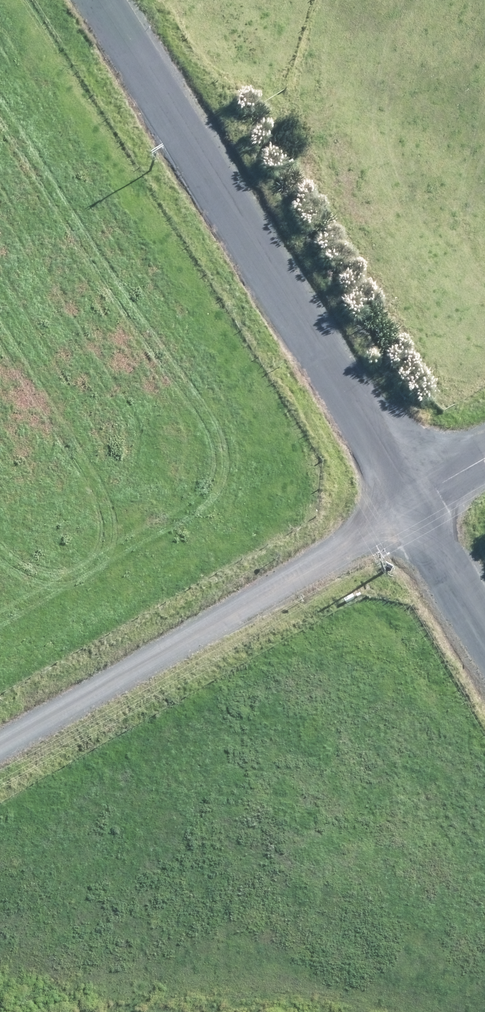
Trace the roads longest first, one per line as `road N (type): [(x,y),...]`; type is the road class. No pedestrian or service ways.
road 1 (unclassified): [(406,506),(101,0)]
road 2 (unclassified): [(0,753),(406,506)]
road 3 (unclassified): [(484,640),(406,506)]

